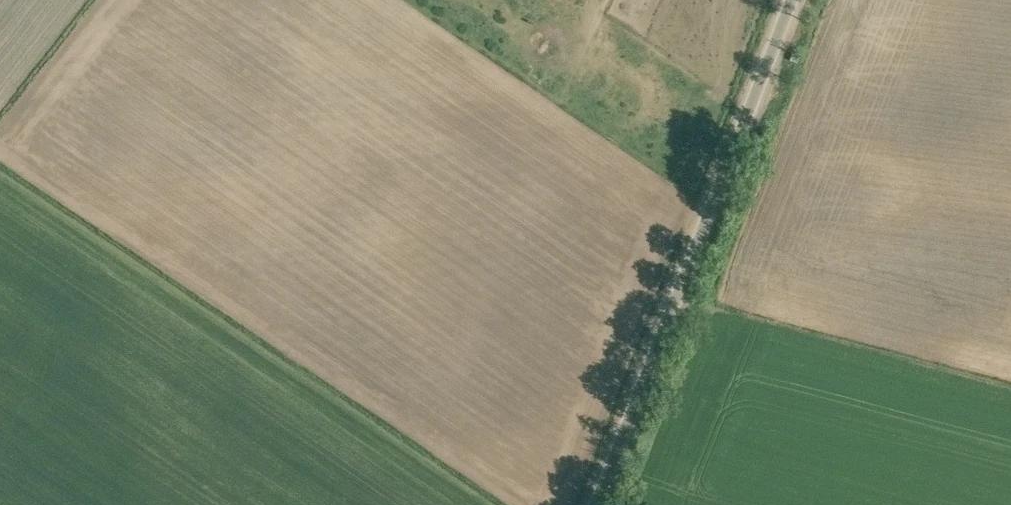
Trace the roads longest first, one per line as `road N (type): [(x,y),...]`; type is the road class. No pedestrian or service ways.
road 1 (unclassified): [(596,504),(789,0)]

